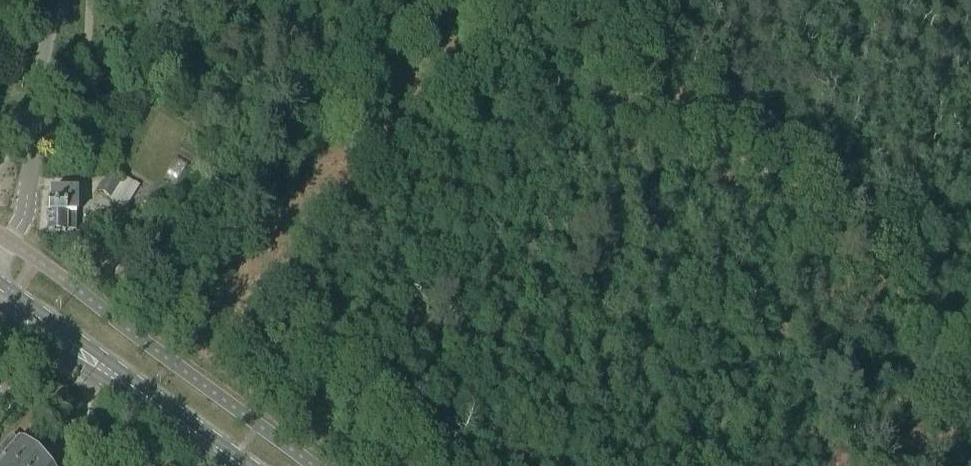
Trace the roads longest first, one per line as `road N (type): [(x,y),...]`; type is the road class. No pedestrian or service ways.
road 1 (residential): [(11,242),(28,188),(52,0)]
road 2 (primary): [(237,465),(38,326)]

